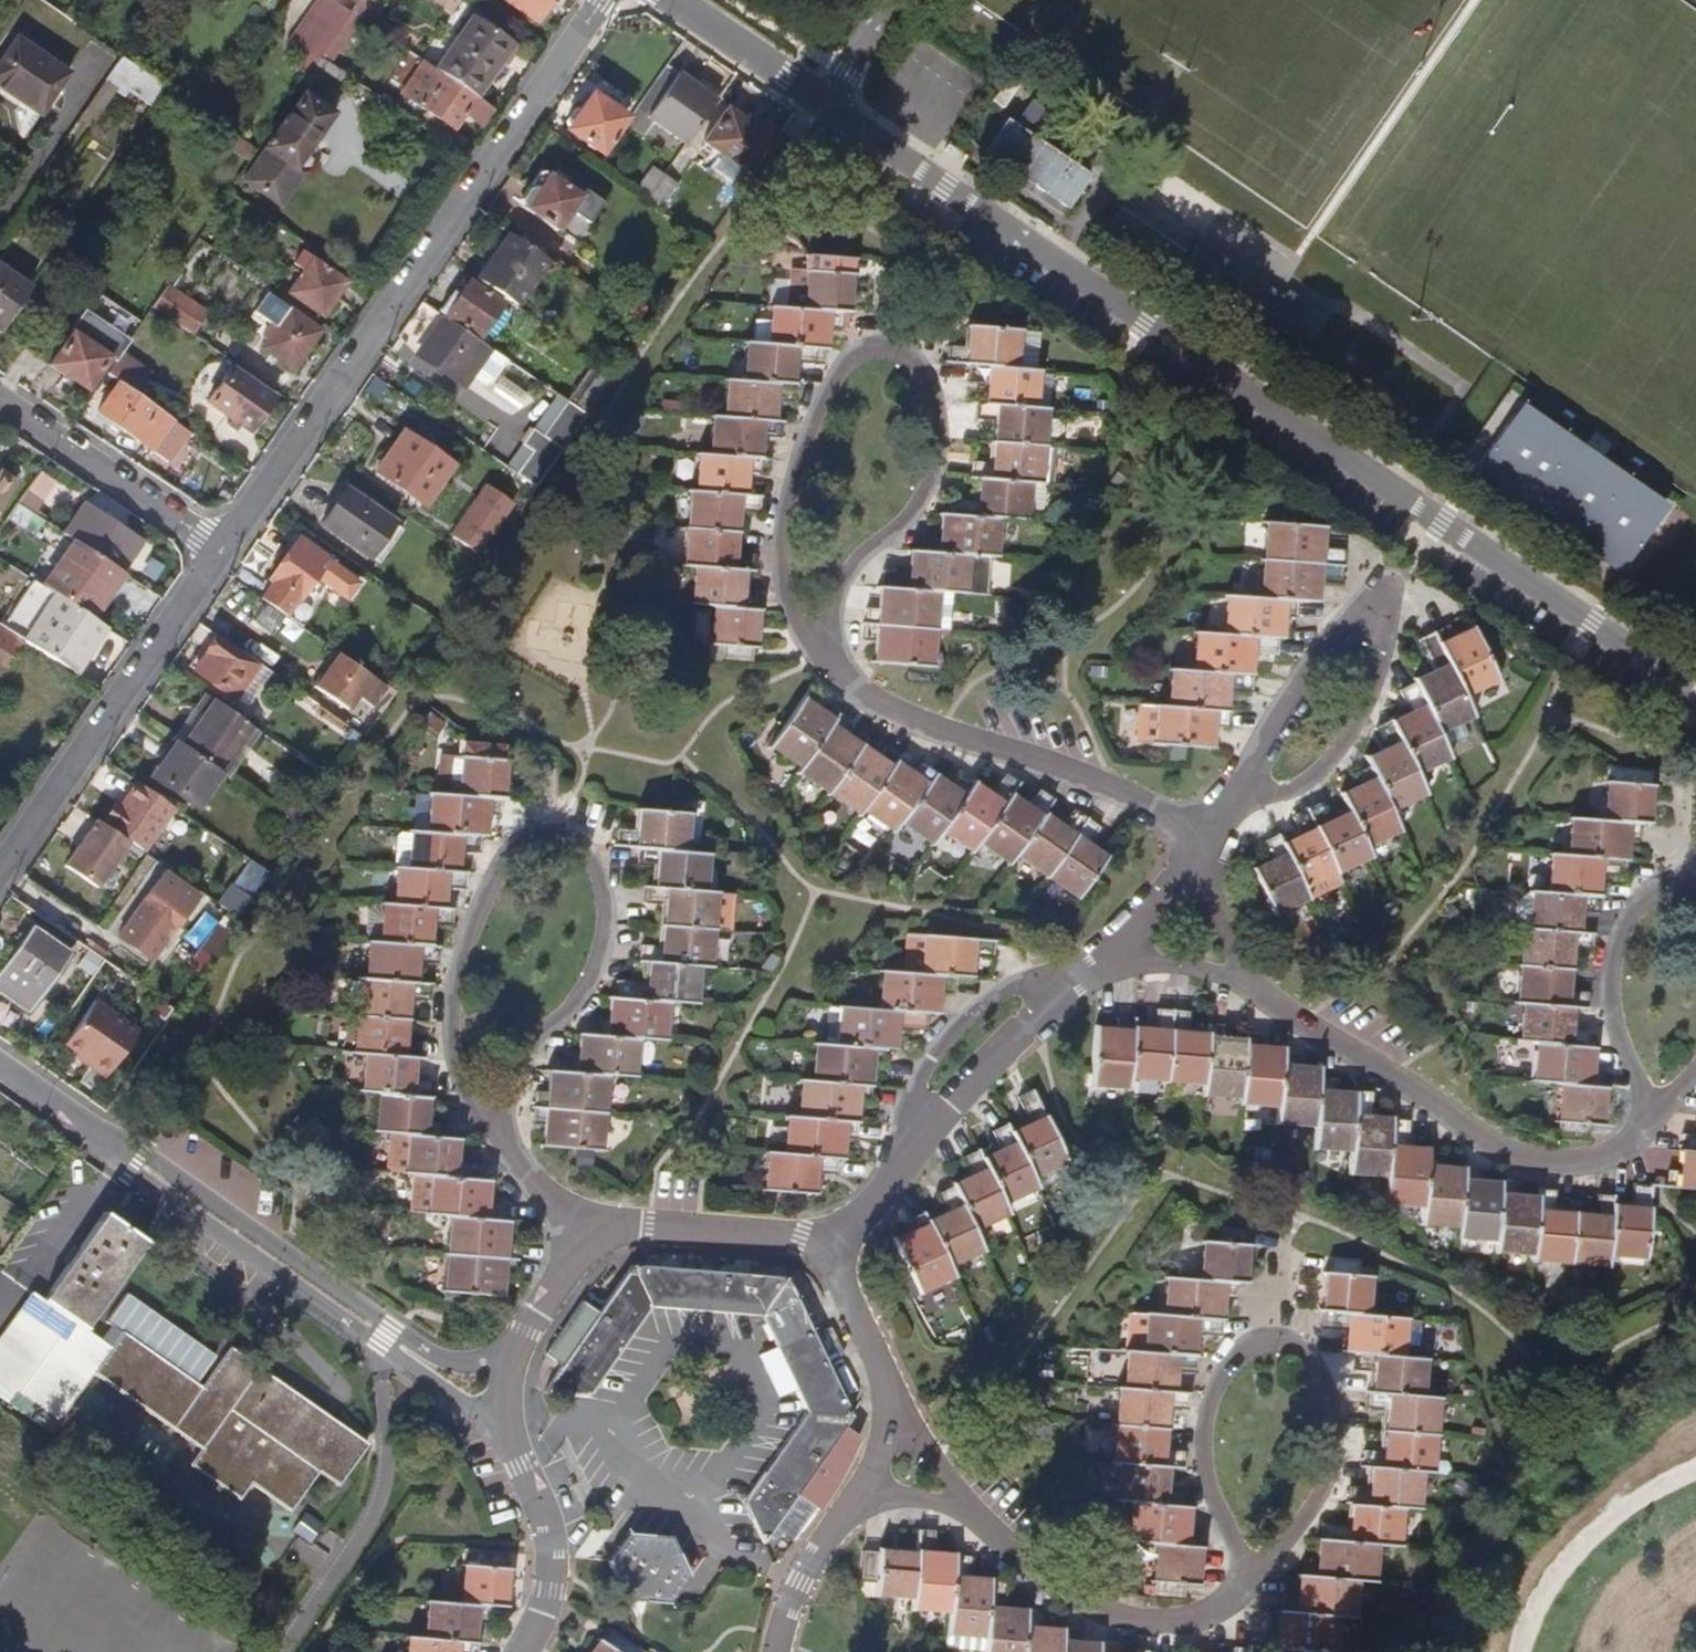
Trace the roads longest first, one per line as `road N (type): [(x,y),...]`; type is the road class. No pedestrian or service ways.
road 1 (unclassified): [(824,108),(1196,371),(1695,696)]
road 2 (residential): [(603,0),(227,544)]
road 3 (residential): [(1245,984),(1512,1157),(1573,1164),(1636,1139),(1654,1106)]
road 4 (residential): [(0,1066),(387,1337)]
road 5 (residential): [(1205,836),(1078,772),(851,696),(814,646)]
road 6 (residential): [(227,544),(0,873)]
road 7 (residential): [(890,349),(843,357),(792,453),(778,594),(814,646)]
road 8 (residential): [(814,646),(837,585),(904,508),(939,447),(914,368),(890,349)]
road 9 (residential): [(969,1515),(1117,1615),(1167,1624),(1242,1587),(1255,1567)]
road 10 (residential): [(565,842),(534,834),(487,891),(458,956),(450,1033),(475,1110)]
road 11 (residential): [(475,1110),(516,1054),(565,1012),(593,962),(599,909),(587,870),(565,842)]
road 12 (residential): [(1291,1332),(1241,1336),(1197,1425),(1202,1478),(1255,1567)]
road 13 (residential): [(1255,1567),(1311,1526),(1342,1463),(1337,1384),(1291,1332)]
road 14 (residential): [(1375,665),(1379,619),(1366,612),(1327,637),(1236,792)]
road 15 (residential): [(1685,890),(1652,890),(1620,931),(1607,987),(1613,1037),(1639,1093),(1654,1106)]
road 16 (residential): [(923,1126),(918,1088),(943,1038),(1018,982),(1104,973)]
road 17 (residential): [(0,395),(227,544)]
road 18 (residential): [(518,1651),(544,1610),(553,1549),(503,1424)]
road 19 (residential): [(923,1126),(979,1069),(1104,973)]
road 20 (residential): [(586,1234),(640,1229),(817,1241)]
road 21 (residential): [(1236,792),(1278,795),(1329,760),(1375,665)]
road 22 (unclassified): [(666,0),(824,108)]
road 23 (residential): [(817,1241),(863,1316),(898,1413)]
road 24 (residential): [(869,1483),(822,1542),(789,1651)]
road 25 (residential): [(586,1234),(523,1181),(475,1110)]
road 26 (residential): [(817,1241),(880,1196),(923,1126)]
road 27 (residential): [(1104,973),(1196,847)]
road 28 (residential): [(505,1360),(586,1234)]
road 29 (residential): [(1245,984),(1196,847)]
road 30 (residential): [(387,1337),(503,1424)]
road 31 (residential): [(1104,973),(1162,965),(1245,984)]
road 32 (unclassified): [(824,108),(901,0)]
road 33 (residential): [(969,1515),(898,1413)]
road 34 (residential): [(505,1360),(443,1359),(387,1337)]

